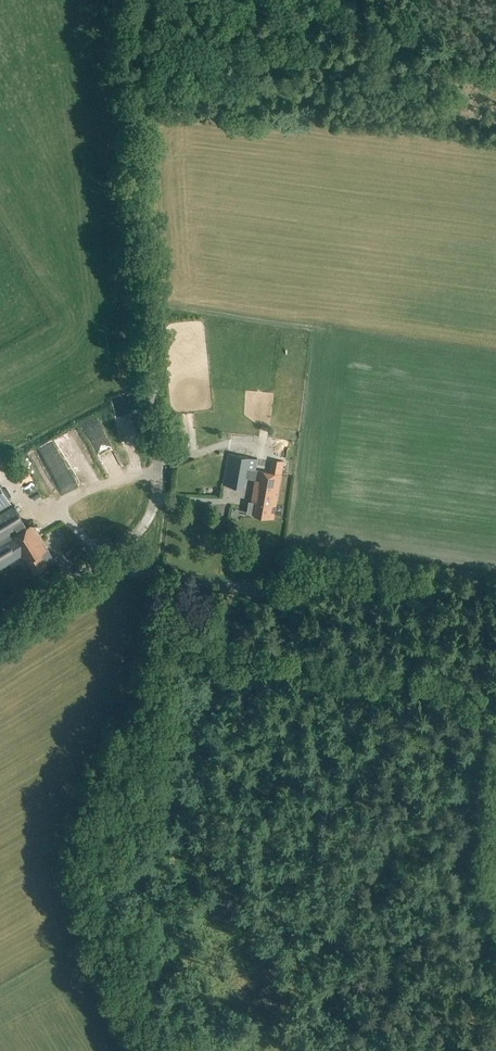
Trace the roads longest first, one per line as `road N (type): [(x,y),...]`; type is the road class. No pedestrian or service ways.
road 1 (tertiary): [(109,557),(150,515),(158,459),(115,0)]
road 2 (track): [(231,587),(215,693),(130,896),(137,946),(189,1050)]
road 3 (tertiary): [(495,628),(142,573),(109,557)]
road 4 (tertiary): [(0,625),(109,557)]

